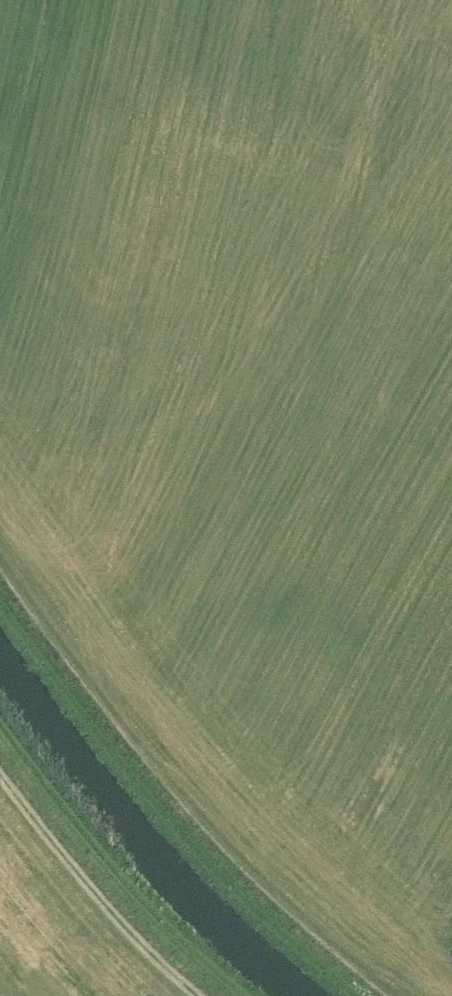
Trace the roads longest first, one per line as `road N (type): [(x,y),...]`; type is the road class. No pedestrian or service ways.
road 1 (track): [(203,995),(103,908),(0,767)]

